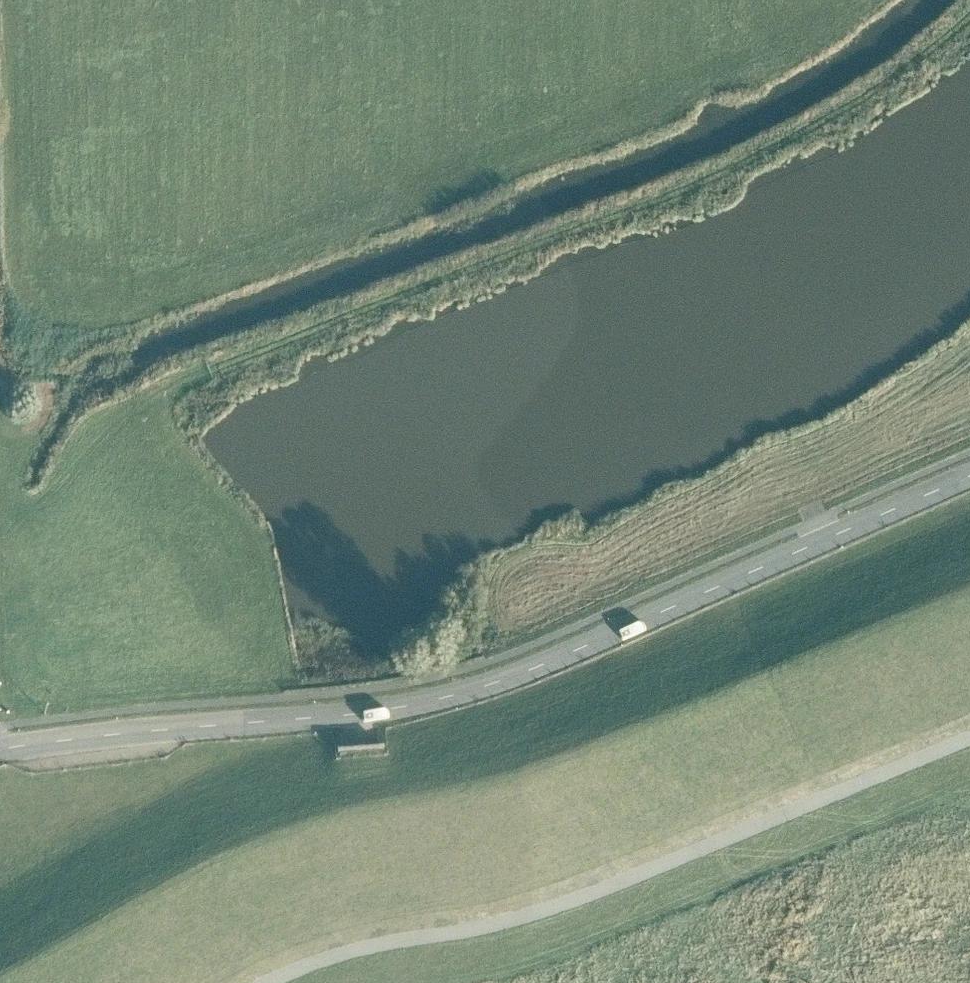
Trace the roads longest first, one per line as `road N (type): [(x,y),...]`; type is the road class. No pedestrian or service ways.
road 1 (residential): [(0,749),(377,713),(448,699),(793,561),(969,478)]
road 2 (track): [(969,740),(586,896),(458,934),(384,944),(271,982)]

